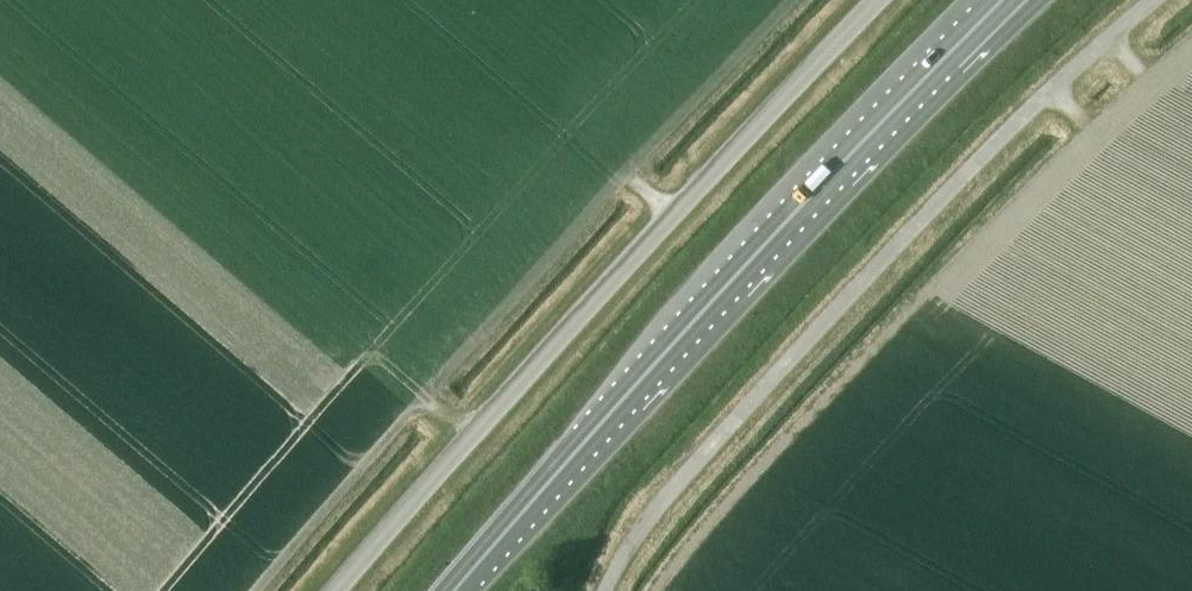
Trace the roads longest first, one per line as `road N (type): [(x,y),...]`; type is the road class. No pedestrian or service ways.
road 1 (unclassified): [(607,590),(662,499),(1058,83),(1156,0)]
road 2 (unclassified): [(334,590),(503,395),(877,0)]
road 3 (trunk): [(453,590),(950,51)]

